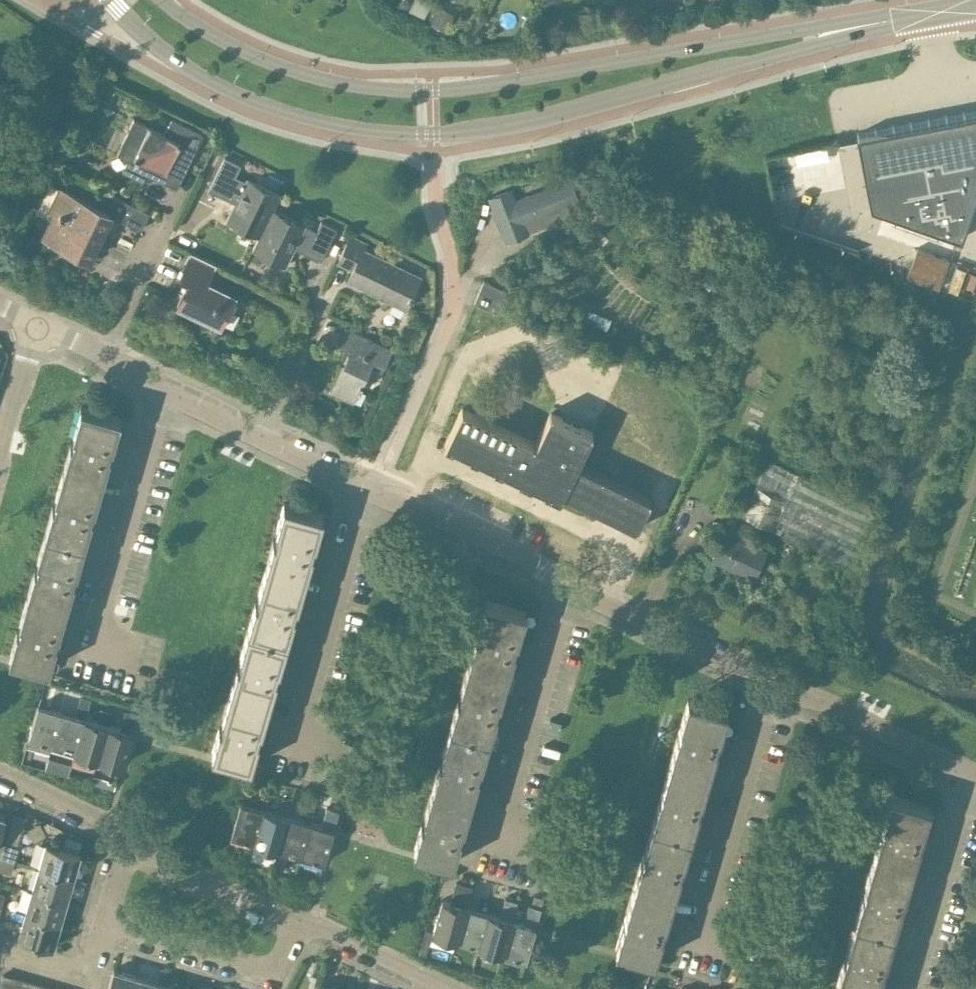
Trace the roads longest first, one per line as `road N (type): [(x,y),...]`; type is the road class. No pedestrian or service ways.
road 1 (tertiary): [(110,0),(151,43),(266,107),(332,126),(415,134),(494,128),(596,103),(814,44),(853,26)]
road 2 (tertiary): [(853,26),(403,90),(360,88),(269,61),(162,0)]
road 3 (residential): [(134,654),(96,642),(164,391)]
road 4 (residential): [(331,750),(296,740),(357,523),(373,493)]
road 5 (residential): [(536,845),(500,834),(571,586)]
road 6 (residential): [(734,942),(703,932),(773,683)]
road 7 (residential): [(105,922),(272,972),(297,923)]
road 8 (residential): [(773,683),(571,586)]
road 9 (residential): [(971,778),(773,683)]
road 10 (residential): [(571,586),(417,506),(373,493)]
road 11 (residential): [(913,988),(971,778)]
road 12 (residential): [(297,923),(129,840)]
road 13 (residential): [(451,988),(329,930),(297,923)]
road 14 (residential): [(0,950),(88,977),(105,922)]
road 15 (residential): [(129,840),(0,770)]
road 16 (residential): [(104,356),(165,226)]
road 17 (residential): [(260,437),(320,311)]
road 18 (residential): [(0,451),(37,323)]
road 19 (residential): [(373,493),(260,437)]
road 20 (tertiary): [(975,4),(853,26)]

